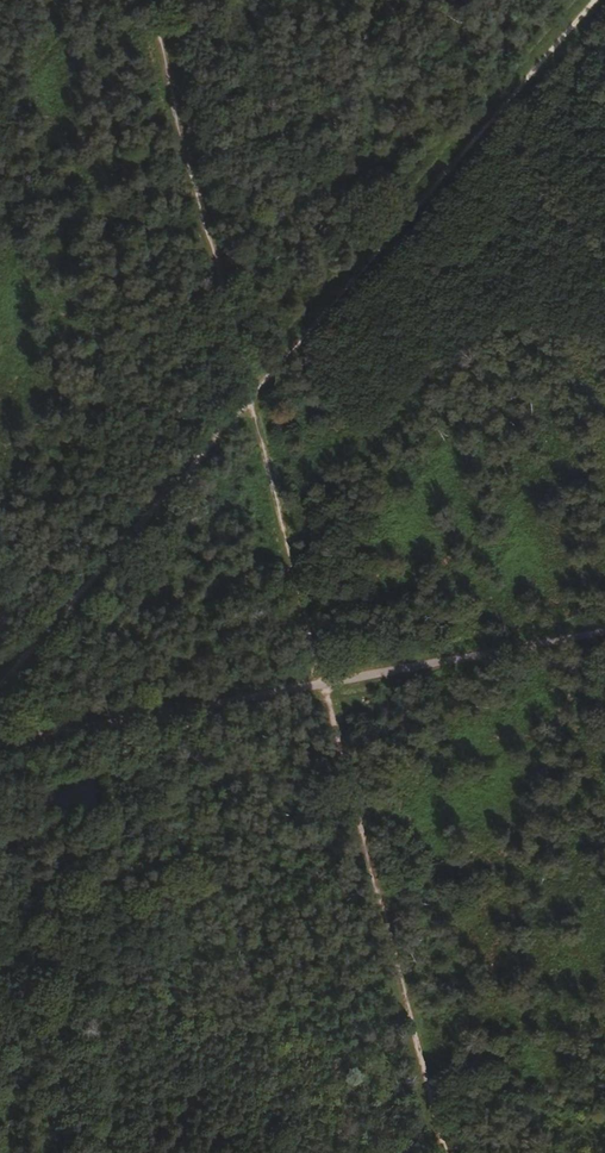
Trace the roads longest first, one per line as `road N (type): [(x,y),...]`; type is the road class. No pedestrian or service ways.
road 1 (track): [(0,686),(595,0)]
road 2 (track): [(0,741),(604,630)]

